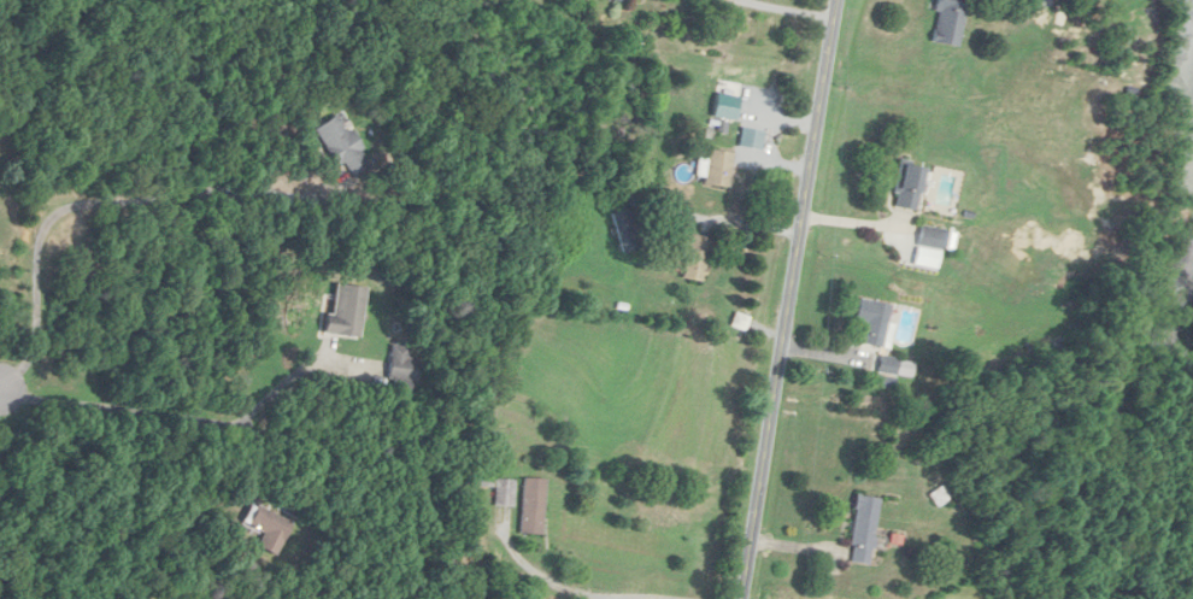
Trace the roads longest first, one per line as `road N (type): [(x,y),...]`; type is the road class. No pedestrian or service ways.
road 1 (residential): [(741,598),(845,0)]

